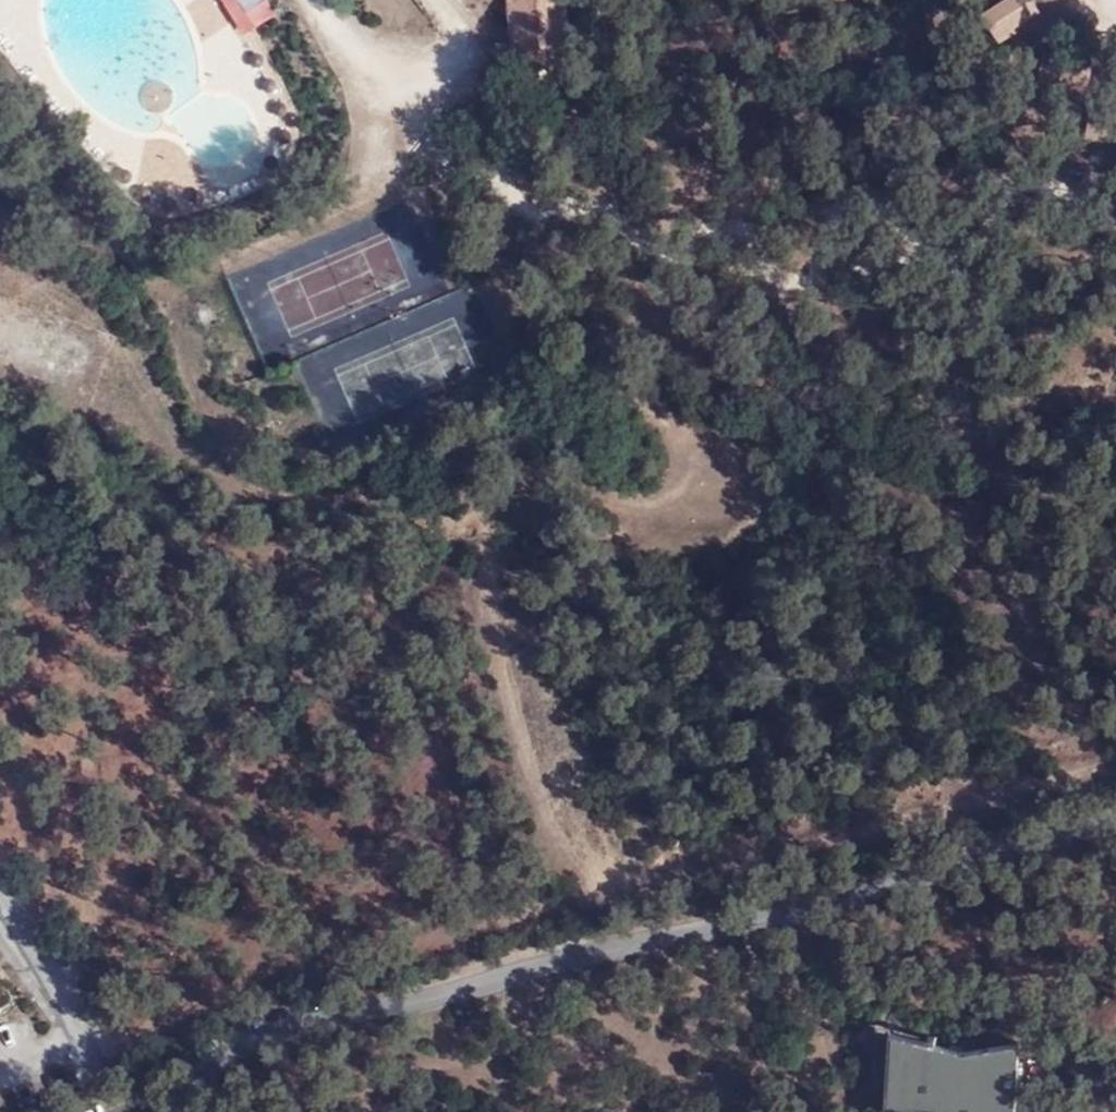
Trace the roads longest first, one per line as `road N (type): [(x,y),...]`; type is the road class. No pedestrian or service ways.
road 1 (track): [(378,61),(366,159),(327,219),(203,271),(187,304),(191,349),(213,424),(250,480),(340,494),(405,476),(461,484),(485,535),(495,636),(555,852),(605,881)]
road 2 (residential): [(0,900),(62,1036),(0,1061)]

